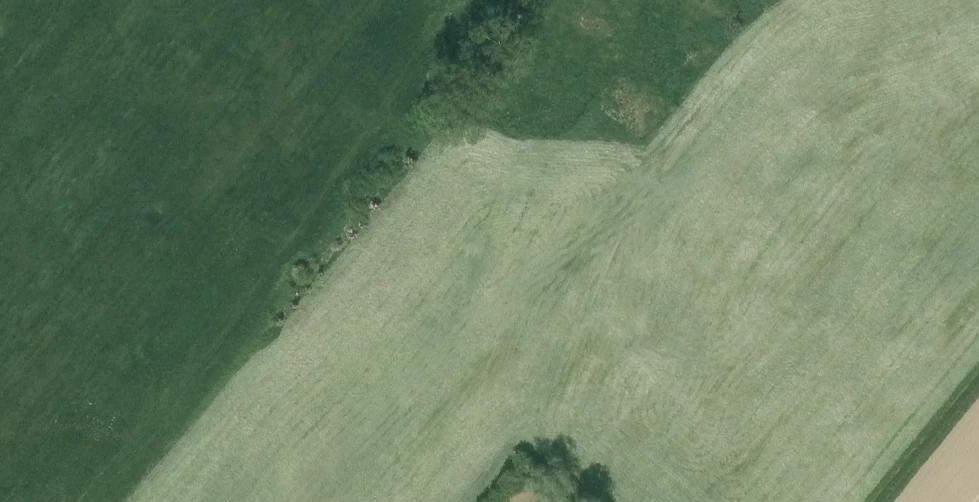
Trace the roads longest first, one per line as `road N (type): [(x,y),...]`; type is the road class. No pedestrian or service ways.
road 1 (motorway): [(795,0),(557,501)]
road 2 (motorway): [(620,501),(722,302),(853,0)]

